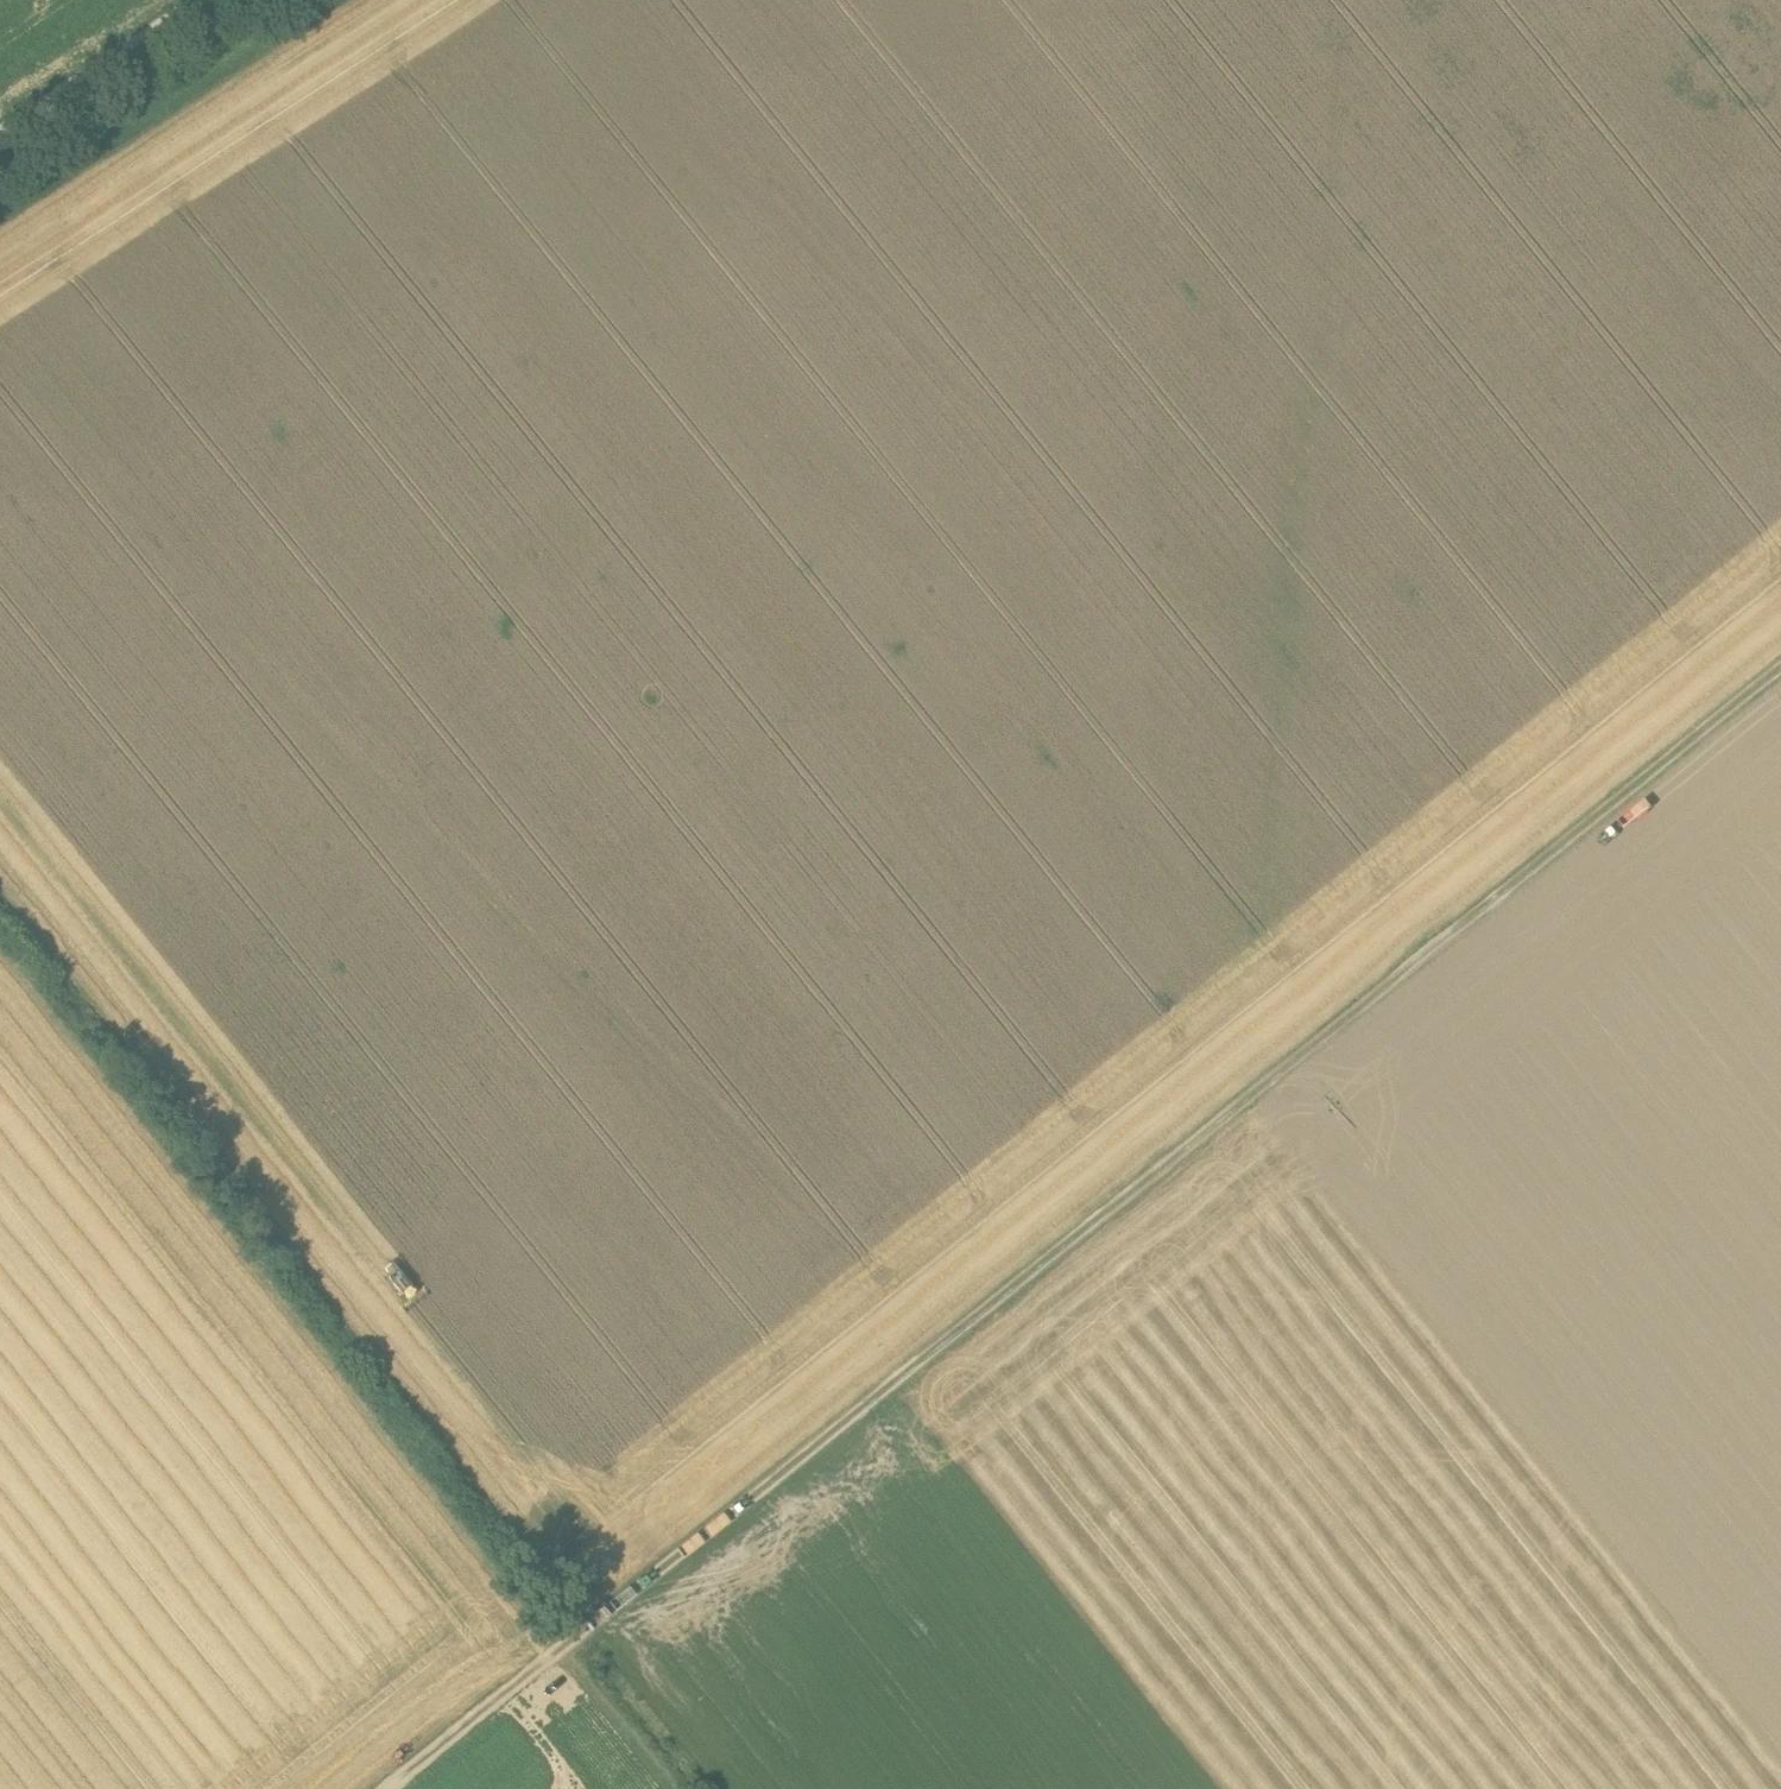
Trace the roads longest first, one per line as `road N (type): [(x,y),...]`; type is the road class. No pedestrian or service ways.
road 1 (track): [(387,1788),(1114,1209)]
road 2 (track): [(1780,670),(1114,1209)]
road 3 (track): [(0,214),(333,0)]
road 4 (track): [(0,134),(202,0)]
road 5 (track): [(666,1788),(554,1655)]

